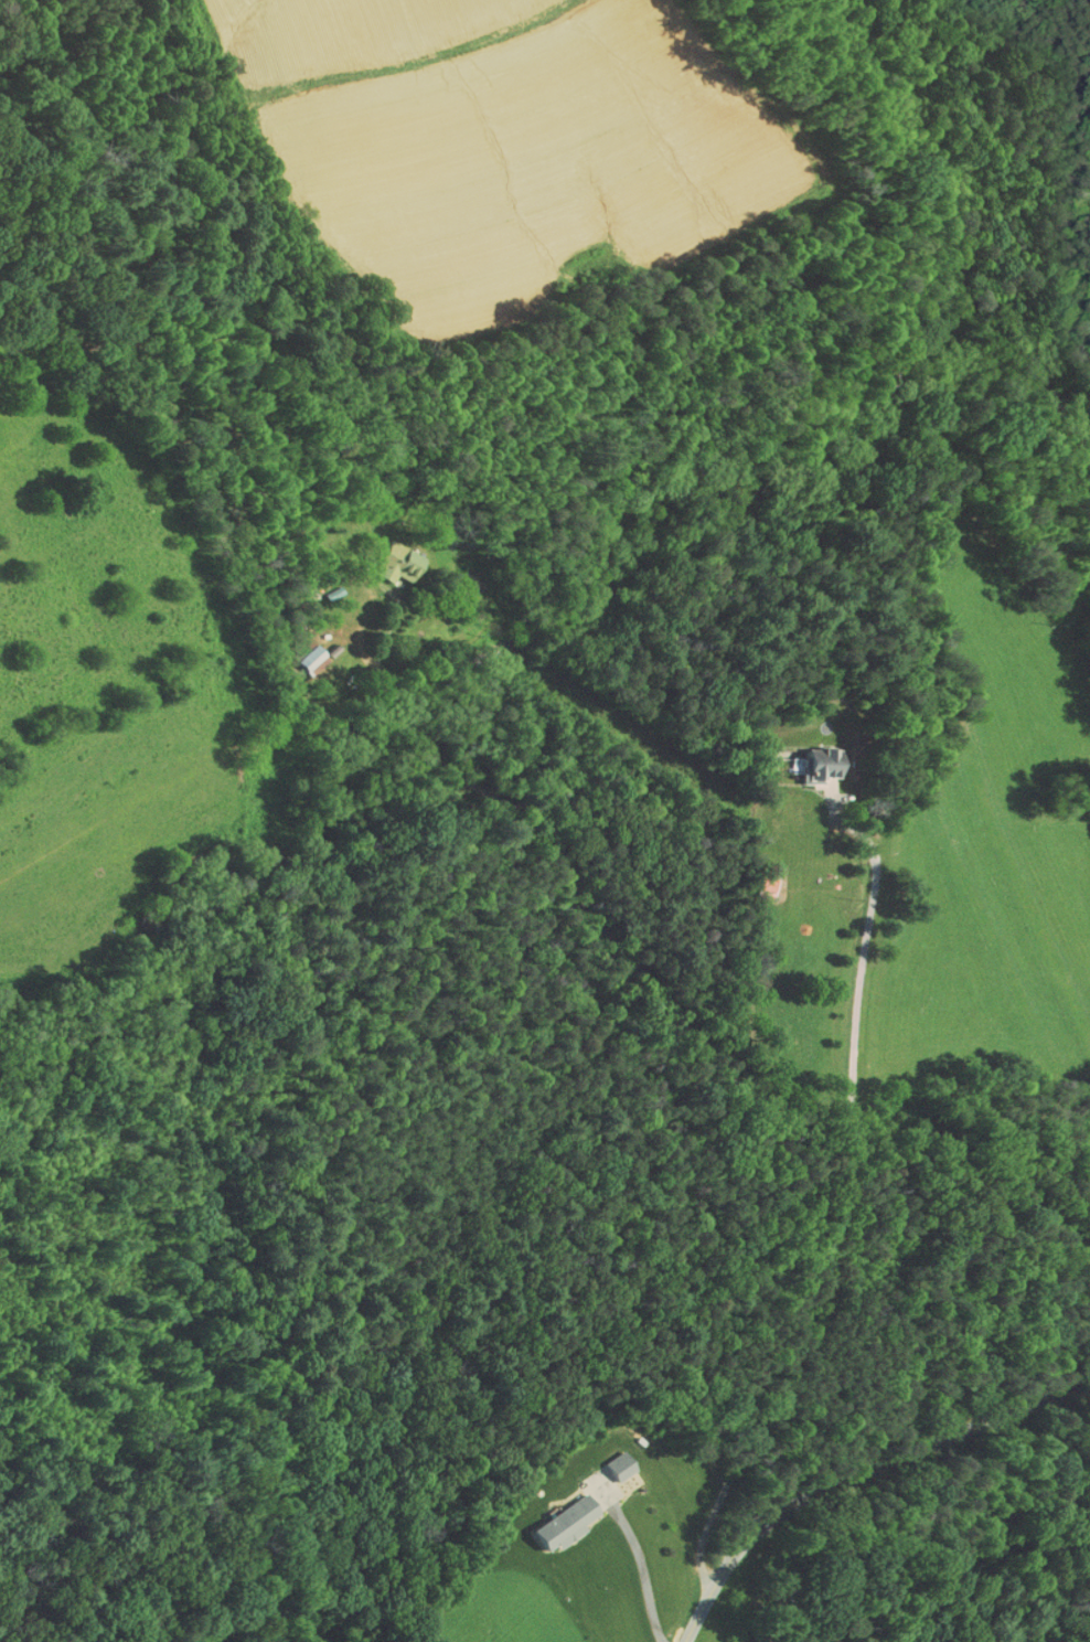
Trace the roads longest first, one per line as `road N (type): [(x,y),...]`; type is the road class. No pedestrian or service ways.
road 1 (residential): [(688,1641),(740,1561),(788,1524),(1071,1376),(1089,1357)]

